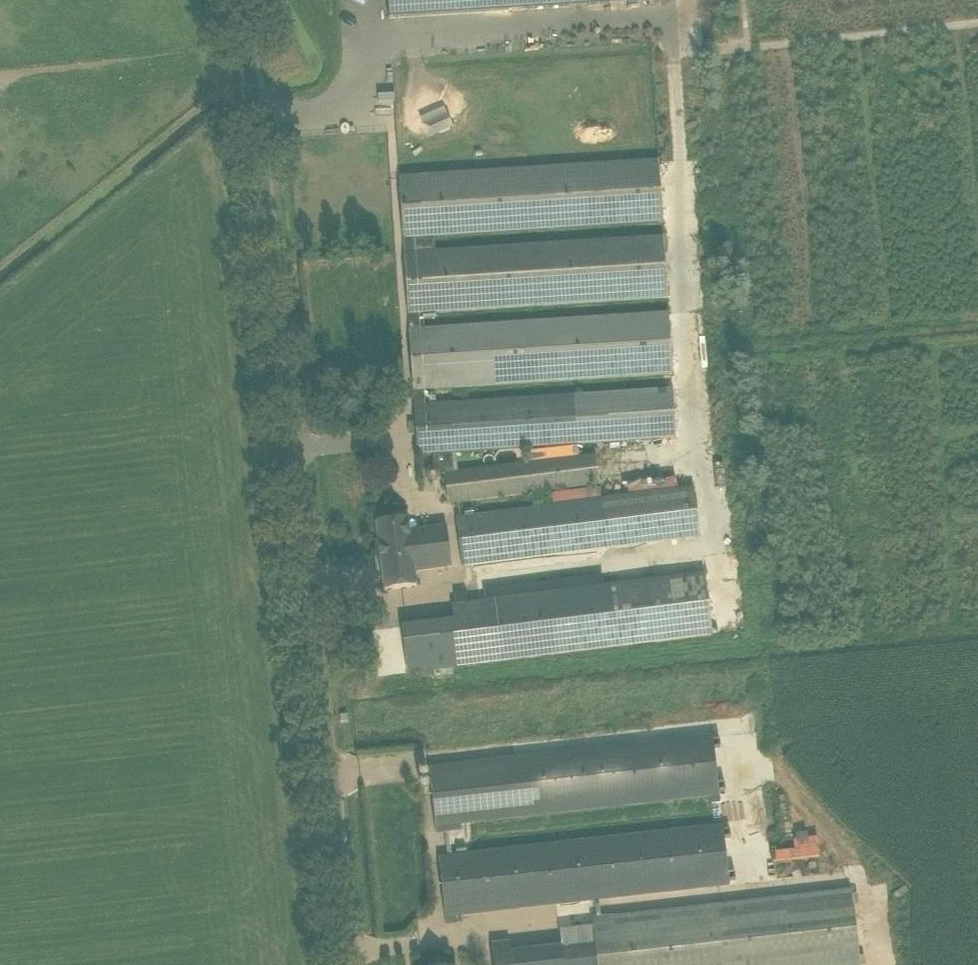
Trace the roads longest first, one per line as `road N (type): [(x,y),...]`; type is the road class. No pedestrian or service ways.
road 1 (unclassified): [(350,964),(242,0)]

